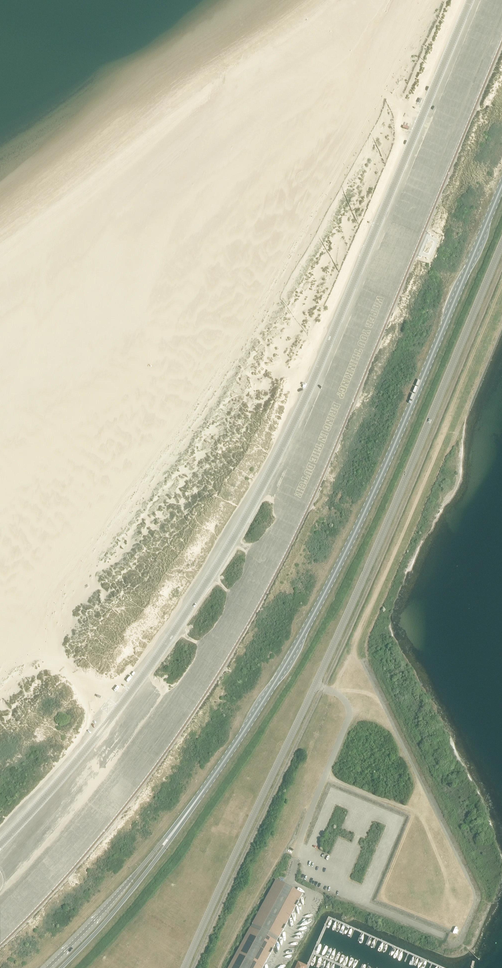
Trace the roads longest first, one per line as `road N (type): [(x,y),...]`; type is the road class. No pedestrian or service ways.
road 1 (unclassified): [(0,844),(144,674),(242,522),(294,421),(469,0)]
road 2 (tertiary): [(183,967),(365,574),(501,244)]
road 3 (primary): [(175,829),(277,678),(346,550),(501,185)]
road 4 (primary): [(175,829),(47,967)]
road 5 (primary): [(61,967),(175,829)]

